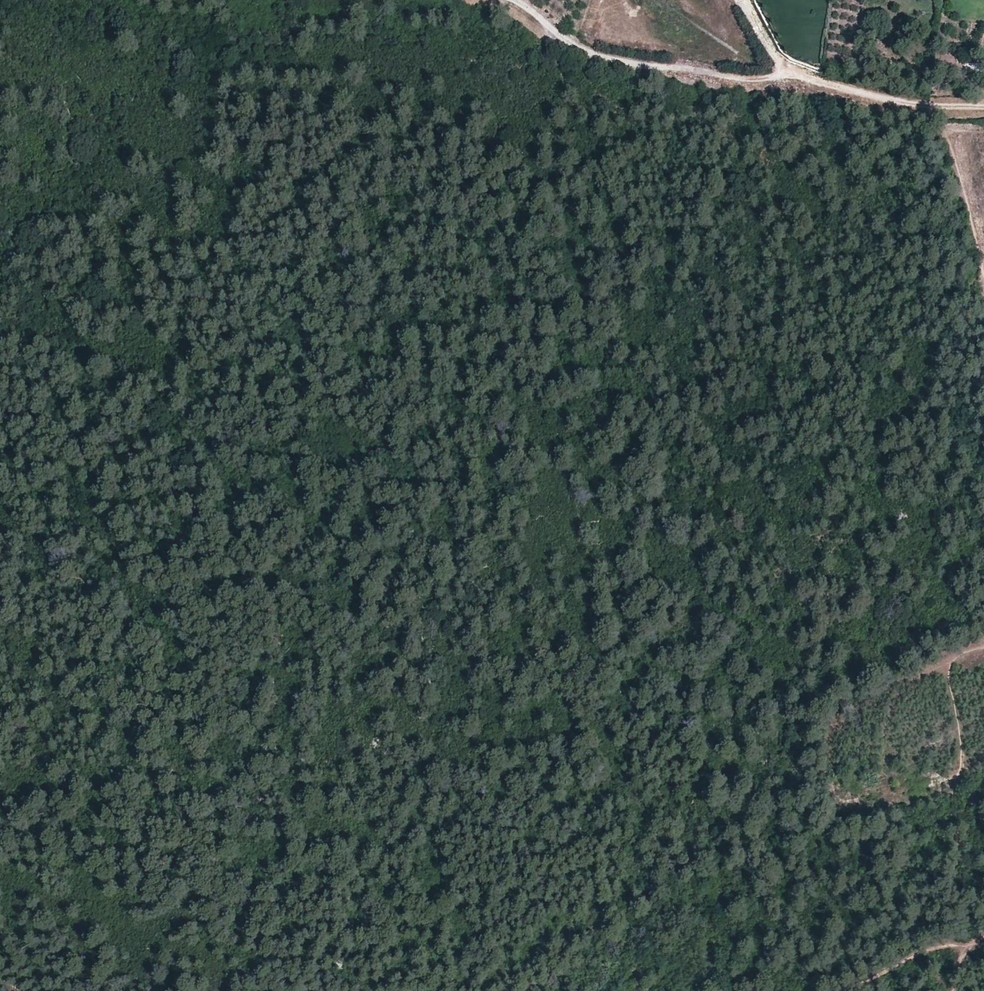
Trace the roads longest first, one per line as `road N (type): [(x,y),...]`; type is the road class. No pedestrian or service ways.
road 1 (track): [(983,109),(907,103),(793,76),(757,80),(604,61),(512,0)]

